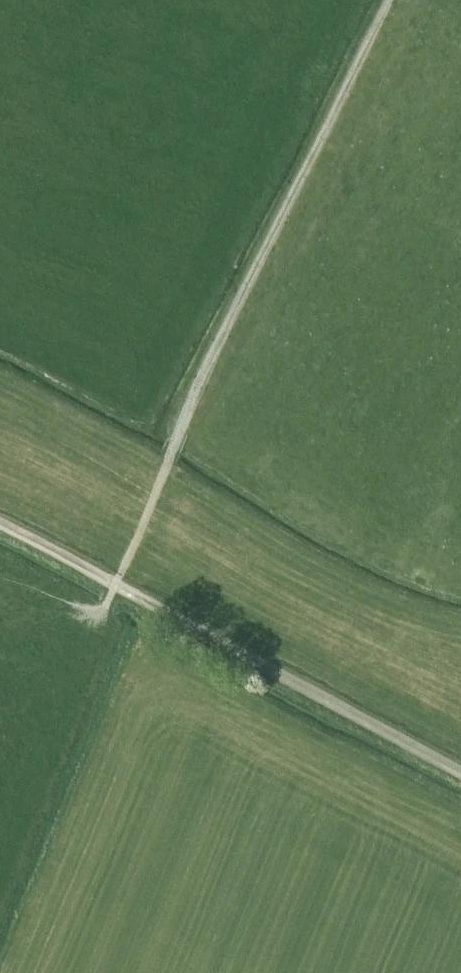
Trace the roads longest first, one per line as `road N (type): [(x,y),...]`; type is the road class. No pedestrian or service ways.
road 1 (track): [(460,775),(0,528)]

